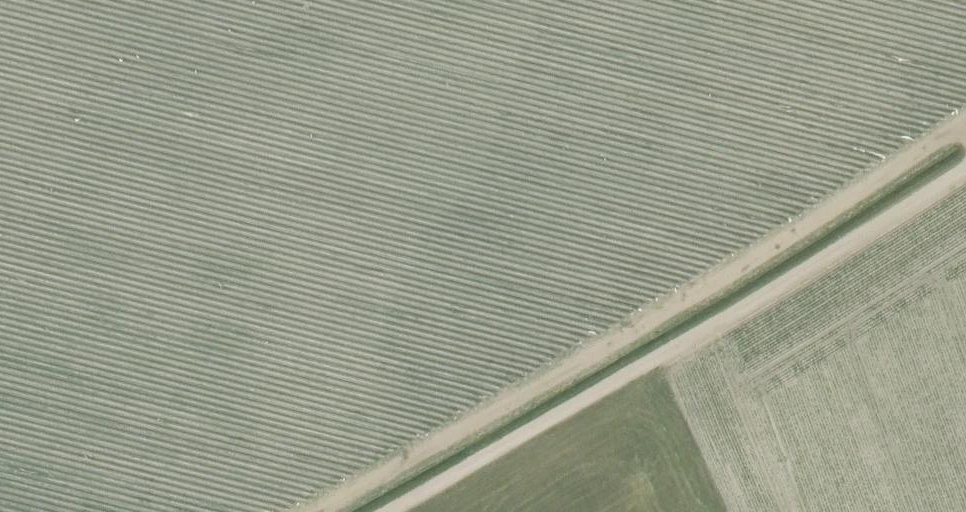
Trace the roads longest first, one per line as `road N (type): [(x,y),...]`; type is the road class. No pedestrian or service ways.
road 1 (track): [(389,511),(731,315),(965,167)]

